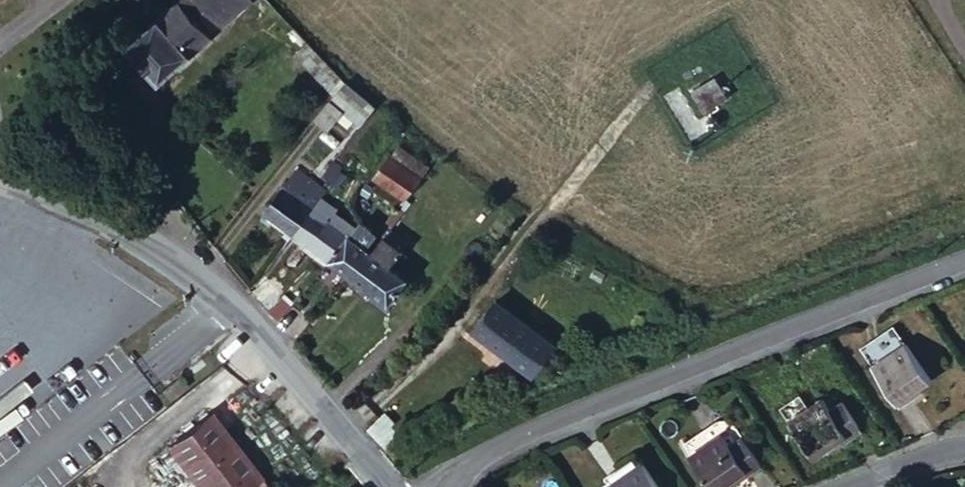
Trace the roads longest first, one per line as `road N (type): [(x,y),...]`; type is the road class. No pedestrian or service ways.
road 1 (residential): [(964,256),(479,453),(431,486)]
road 2 (residential): [(0,179),(186,260),(374,460)]
road 3 (residential): [(837,486),(964,447)]

